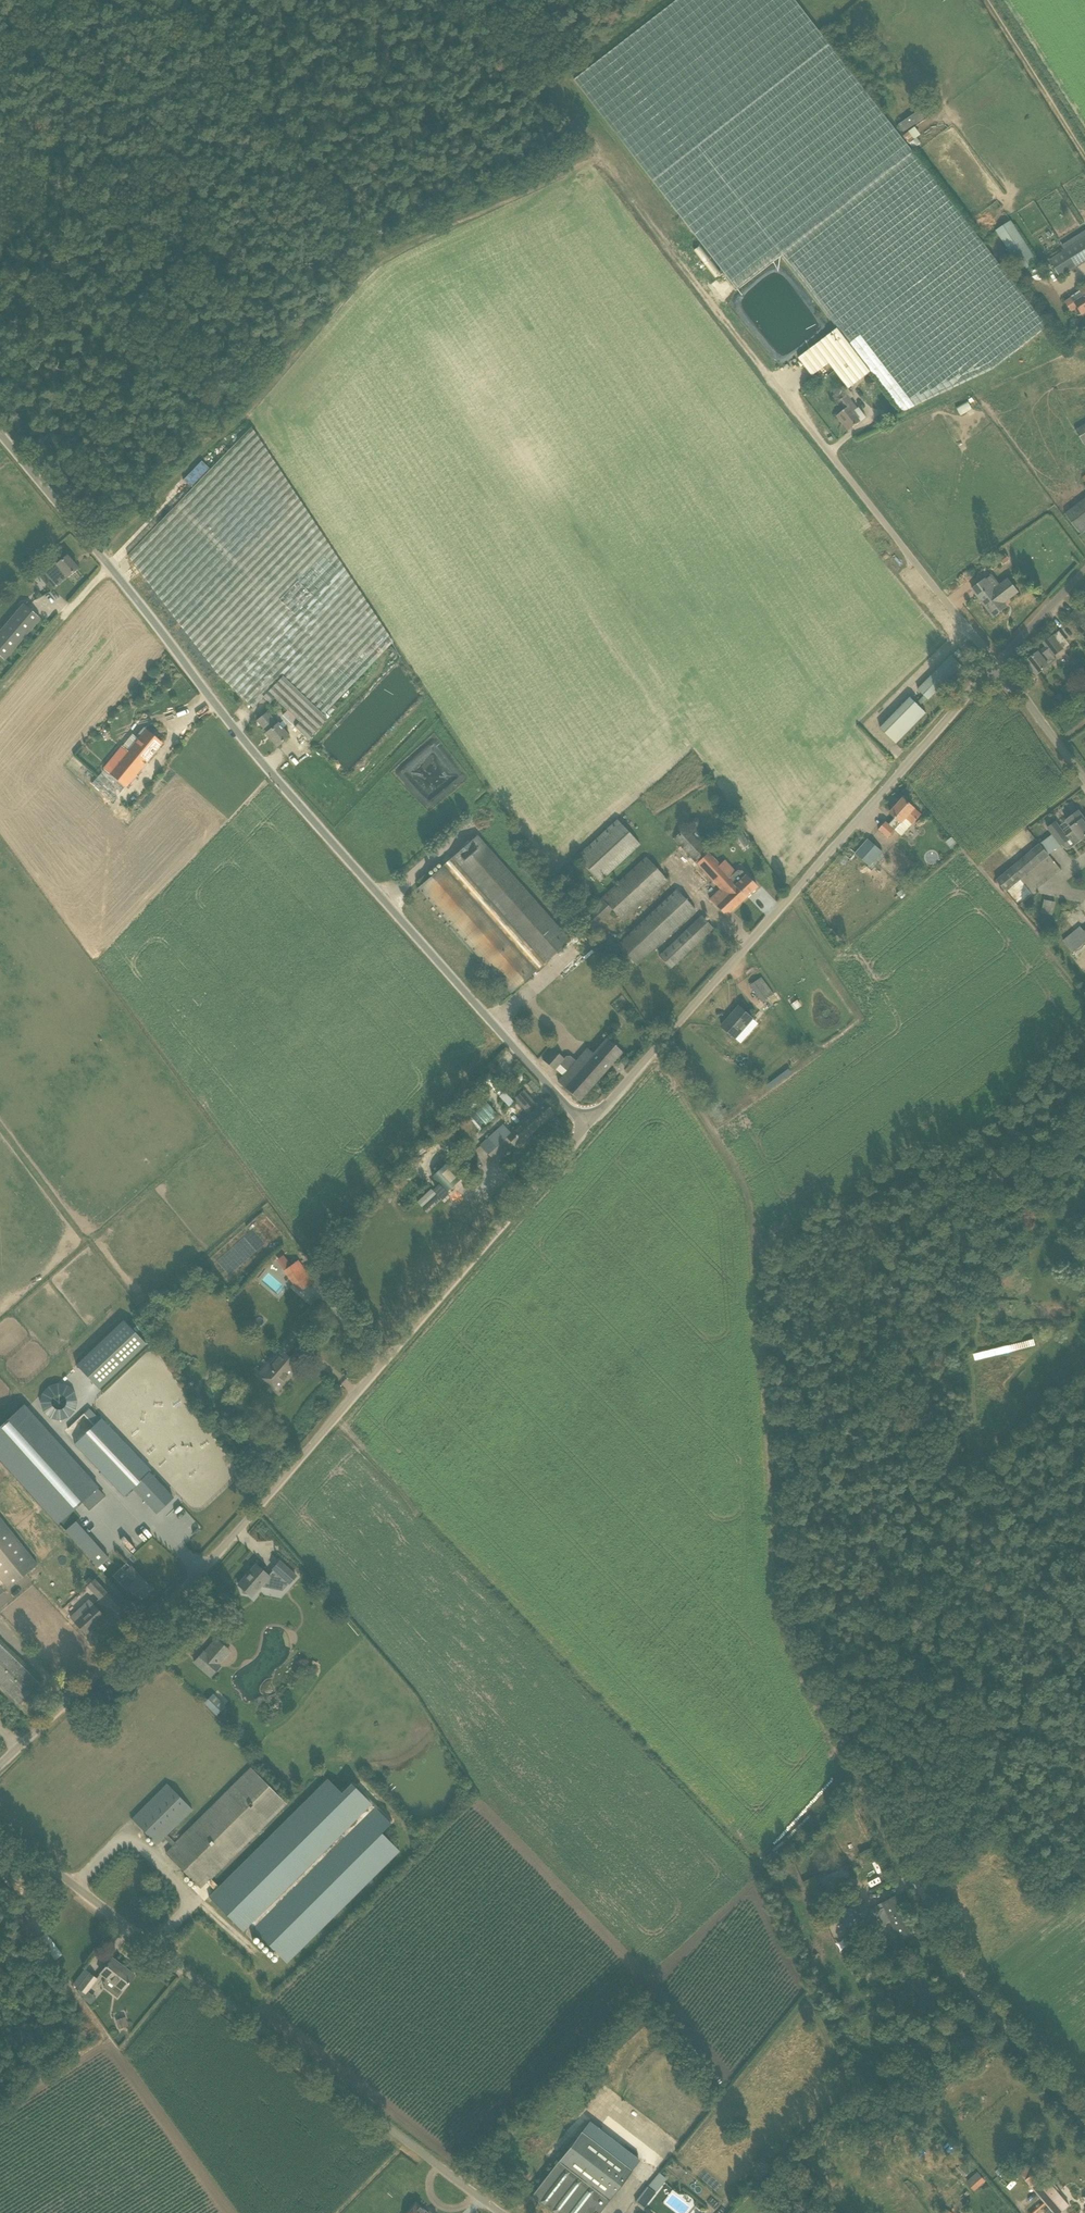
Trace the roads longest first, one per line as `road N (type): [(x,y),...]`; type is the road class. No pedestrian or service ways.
road 1 (unclassified): [(585,1130),(230,724),(0,433)]
road 2 (unclassified): [(0,1761),(204,1566),(585,1130)]
road 3 (unclassified): [(502,2212),(0,1820)]
road 4 (unclassified): [(585,1130),(996,663)]
road 5 (unclassified): [(996,663),(771,379)]
road 6 (track): [(371,253),(135,0)]
road 7 (unclassified): [(1084,2118),(981,2002),(919,1874)]
road 8 (track): [(590,154),(771,379)]
road 9 (track): [(371,253),(590,154)]
road 10 (track): [(450,0),(590,154)]
road 11 (track): [(103,559),(233,415)]
road 12 (track): [(1084,155),(985,0)]
road 13 (track): [(111,569),(0,692)]
road 14 (unclassified): [(1084,777),(996,663)]
road 15 (unclassified): [(996,663),(1084,571)]

